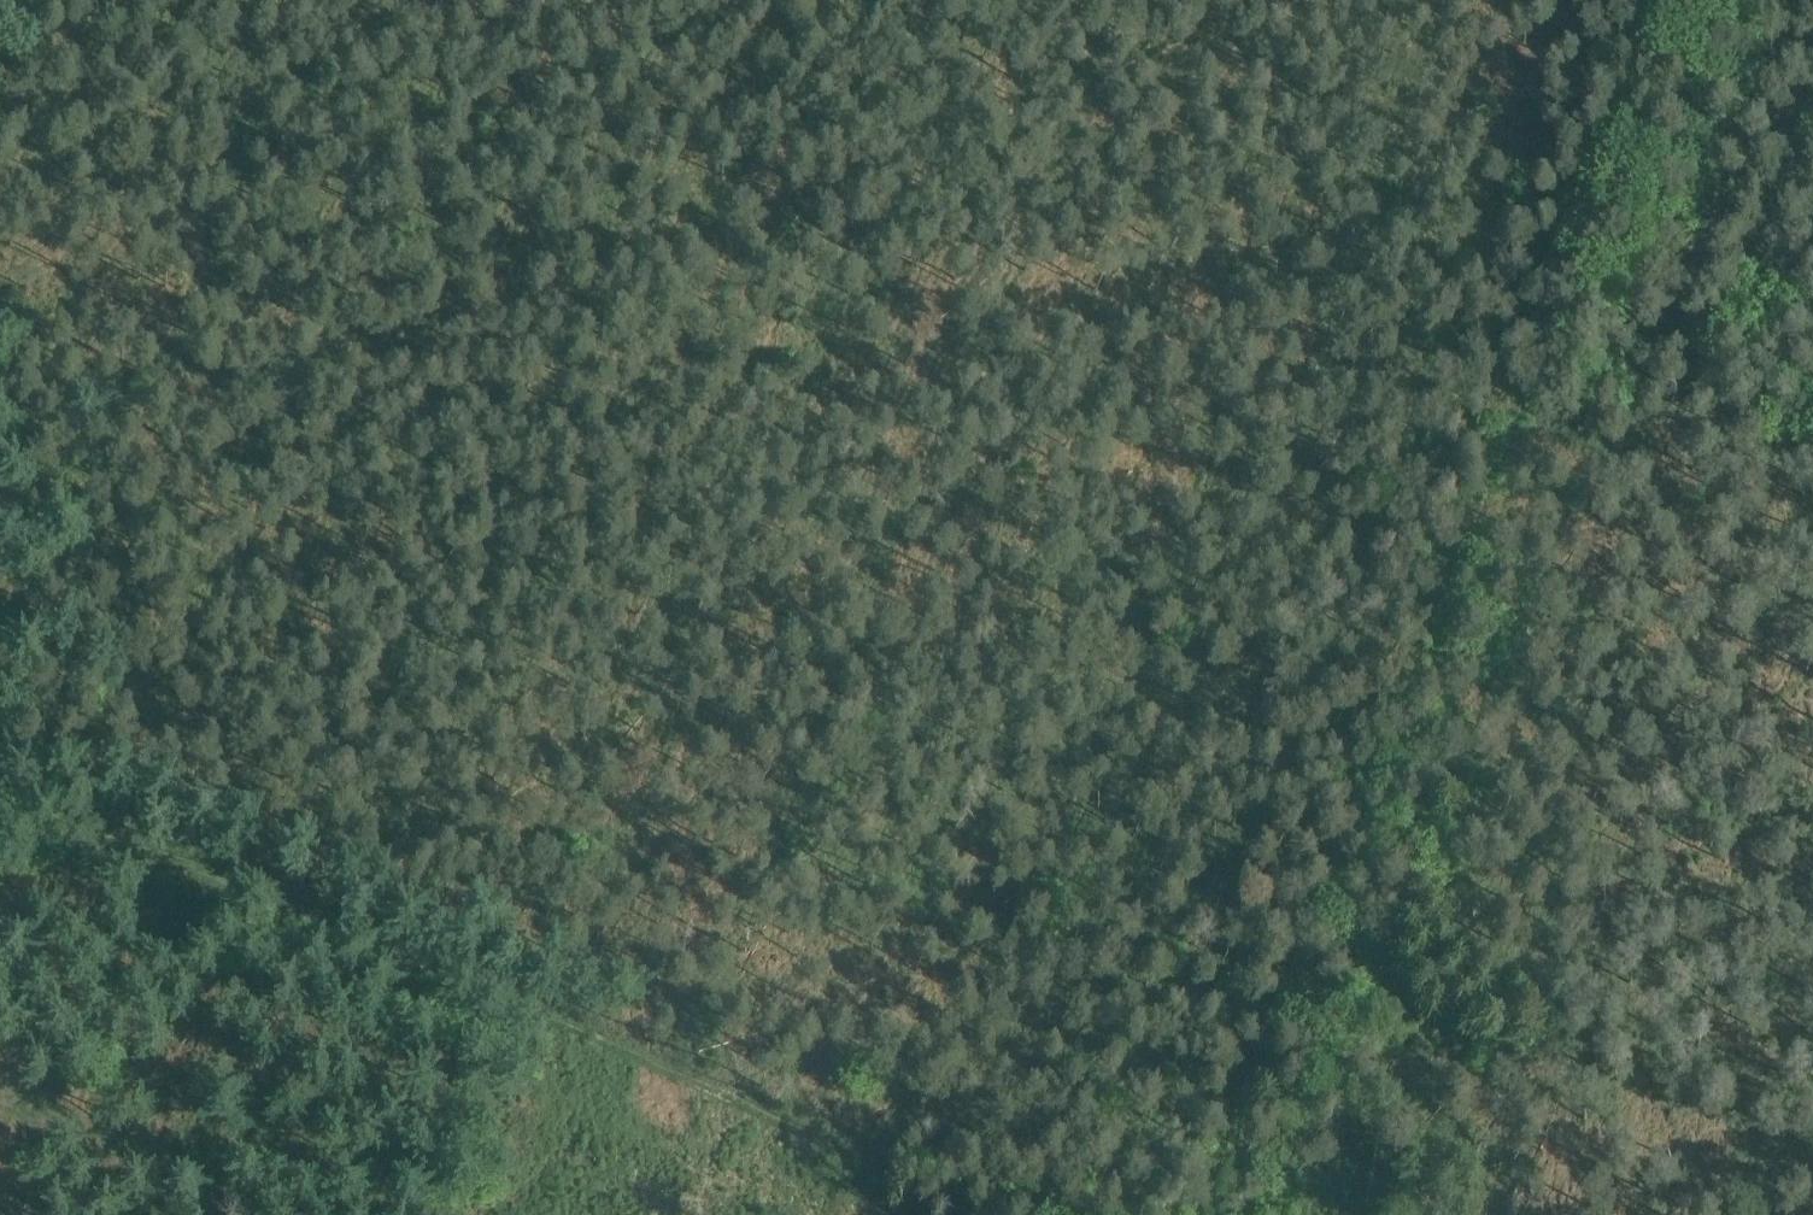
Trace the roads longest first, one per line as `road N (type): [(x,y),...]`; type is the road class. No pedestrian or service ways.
road 1 (track): [(978,1214),(0,820)]
road 2 (track): [(1350,666),(1117,1214)]

